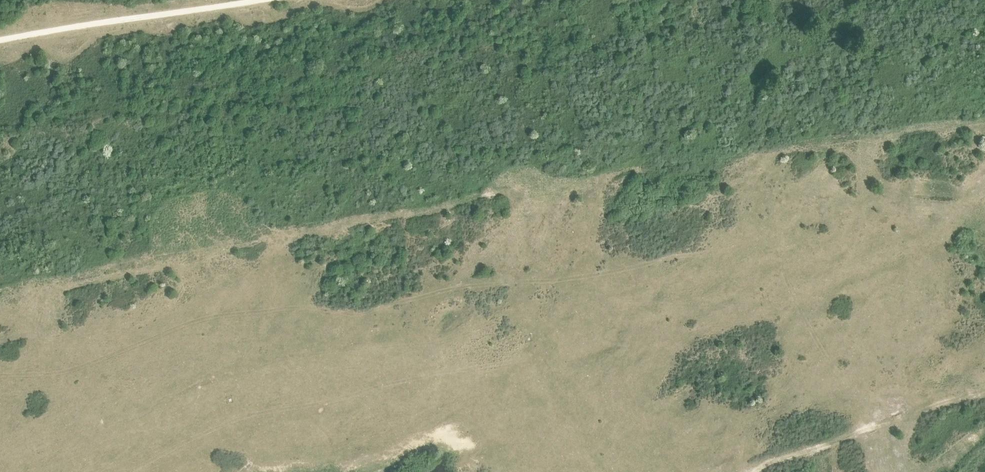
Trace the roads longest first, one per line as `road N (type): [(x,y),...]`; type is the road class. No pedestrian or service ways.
road 1 (track): [(761,471),(773,461),(984,395)]

